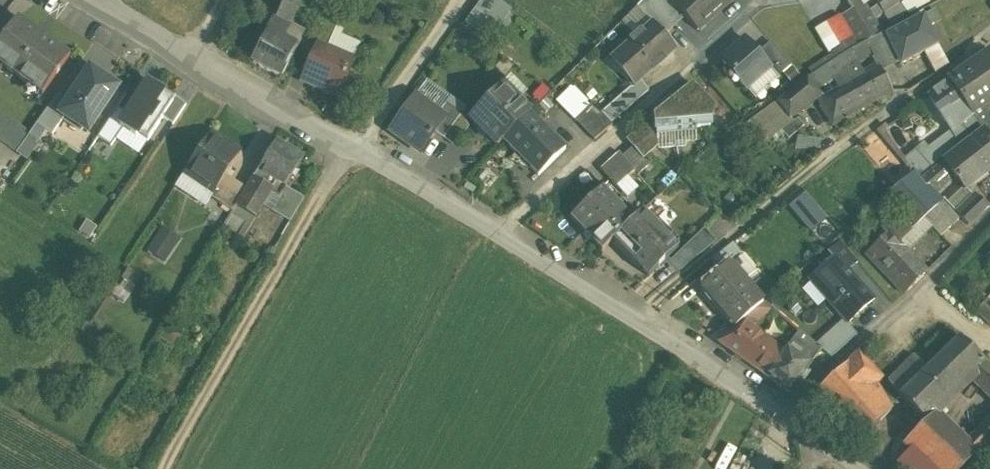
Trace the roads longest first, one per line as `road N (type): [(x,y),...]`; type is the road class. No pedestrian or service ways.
road 1 (residential): [(97,0),(496,232),(779,415)]
road 2 (track): [(346,145),(164,468)]
road 3 (residential): [(779,415),(989,223)]

